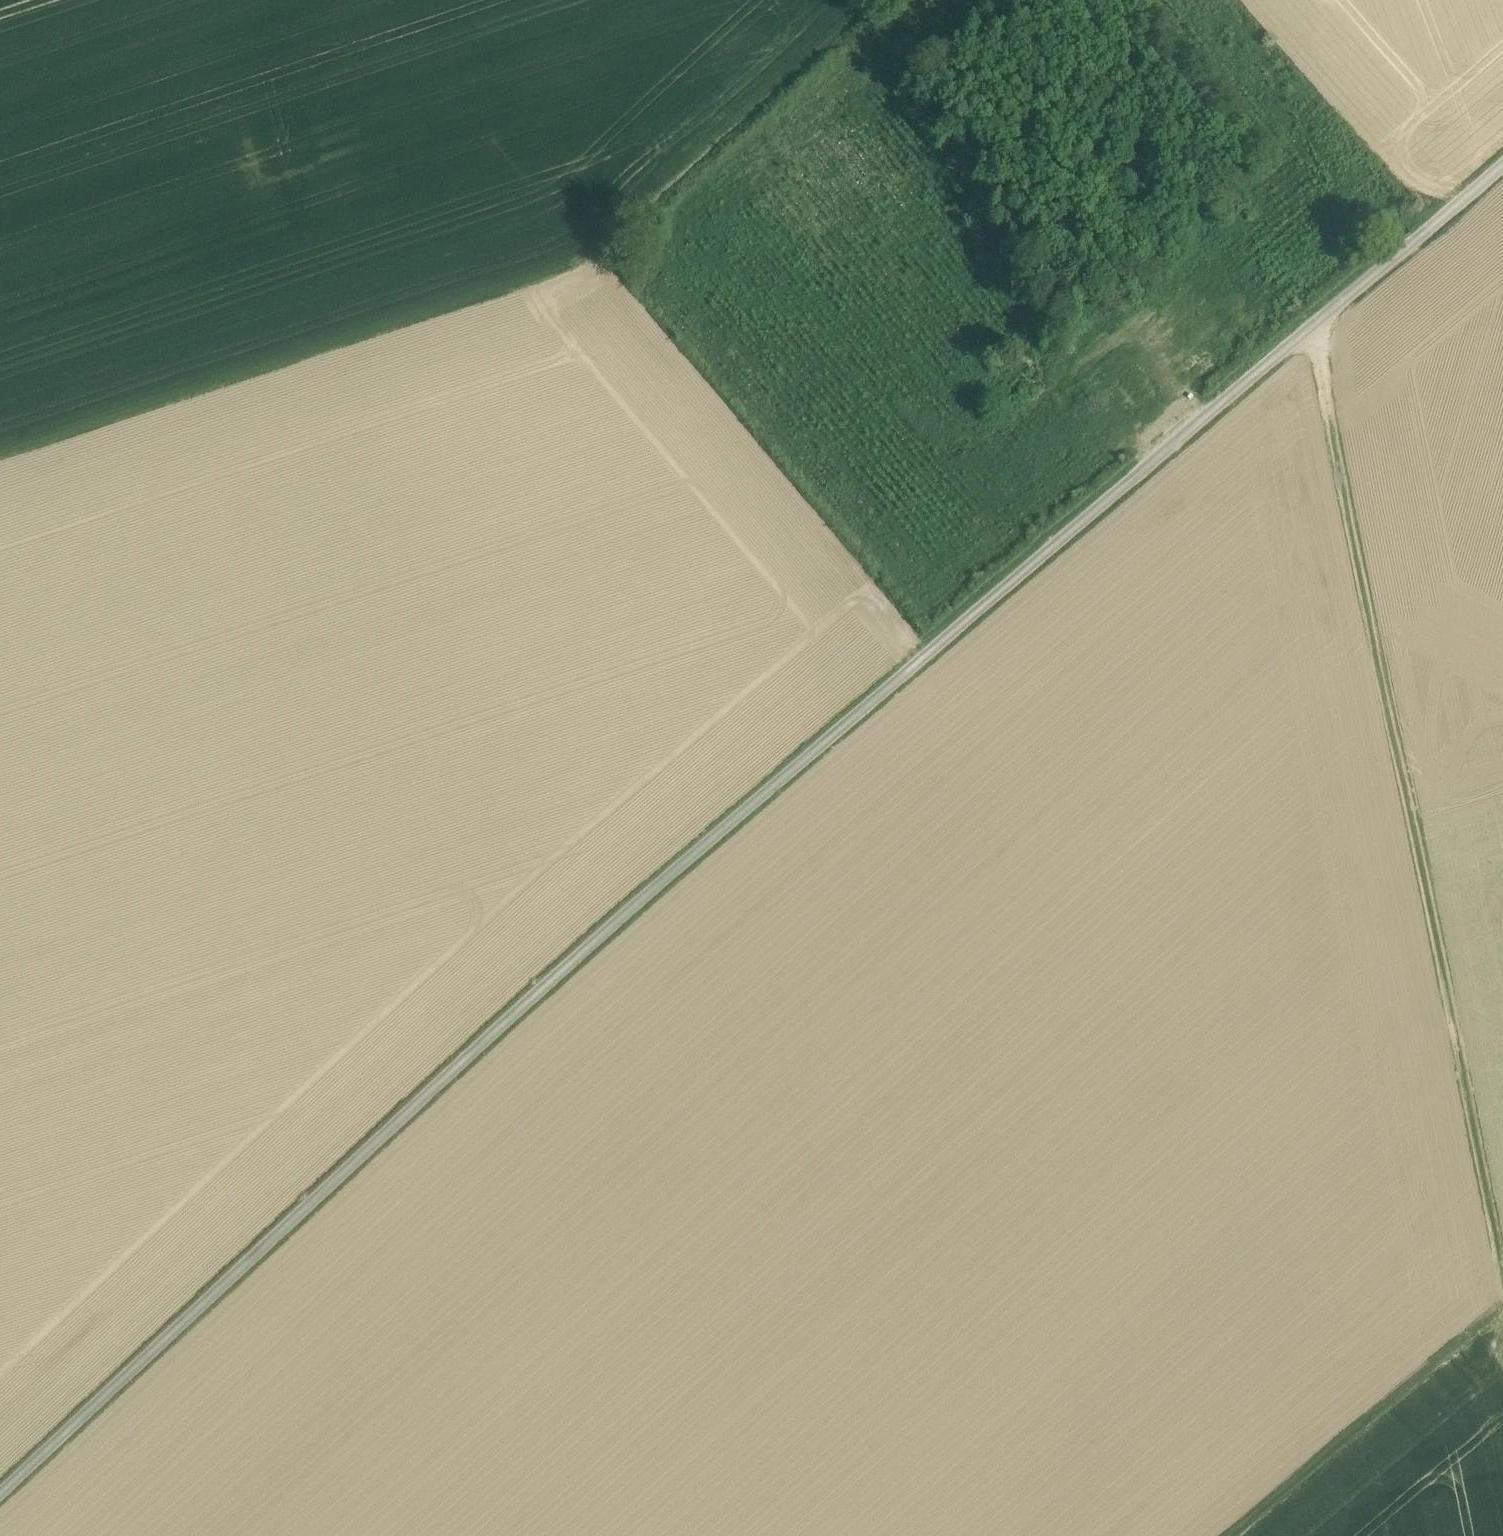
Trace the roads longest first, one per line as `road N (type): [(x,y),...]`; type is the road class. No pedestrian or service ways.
road 1 (unclassified): [(0,1493),(571,960),(1502,168)]
road 2 (track): [(1502,1262),(1313,329)]
road 3 (track): [(1502,1306),(1231,1535)]

